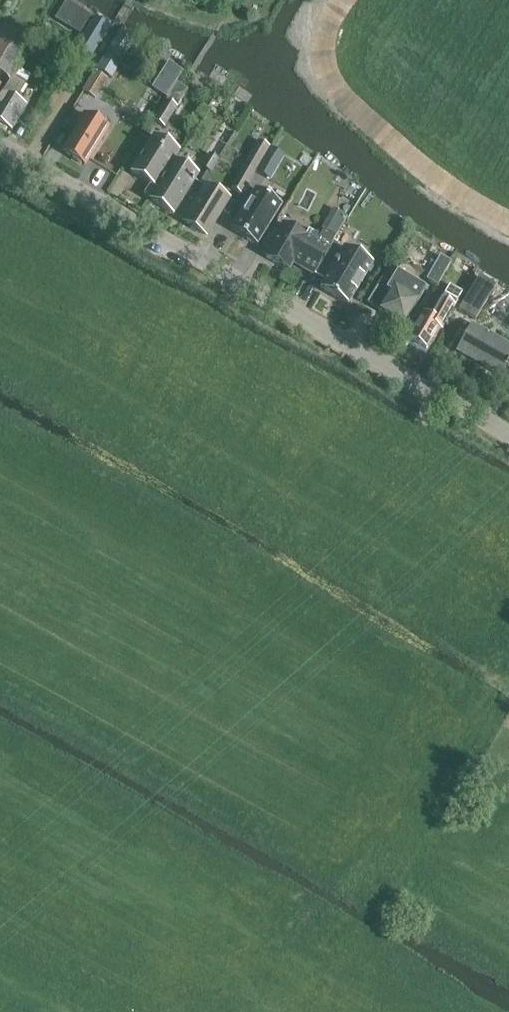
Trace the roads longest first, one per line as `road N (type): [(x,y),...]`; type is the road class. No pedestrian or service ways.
road 1 (residential): [(508,436),(0,147)]

